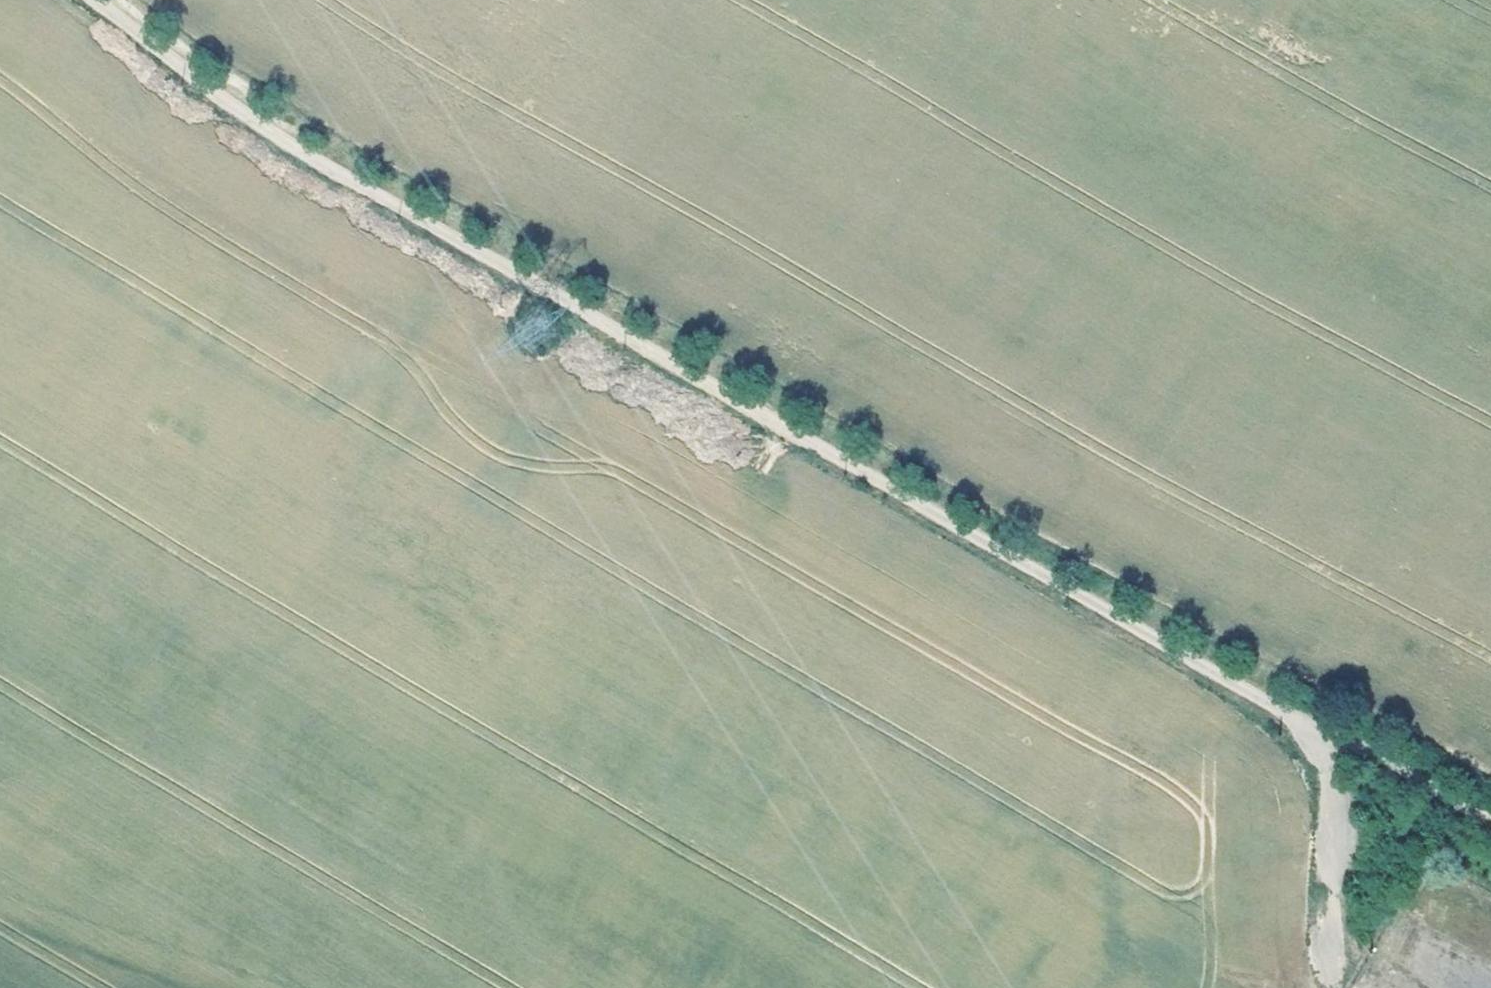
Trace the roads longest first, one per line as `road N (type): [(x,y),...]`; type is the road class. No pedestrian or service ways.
road 1 (unclassified): [(1335,975),(1324,931),(1334,812),(1302,729),(276,137),(93,0)]
road 2 (track): [(1302,729),(1363,747),(1490,820)]

